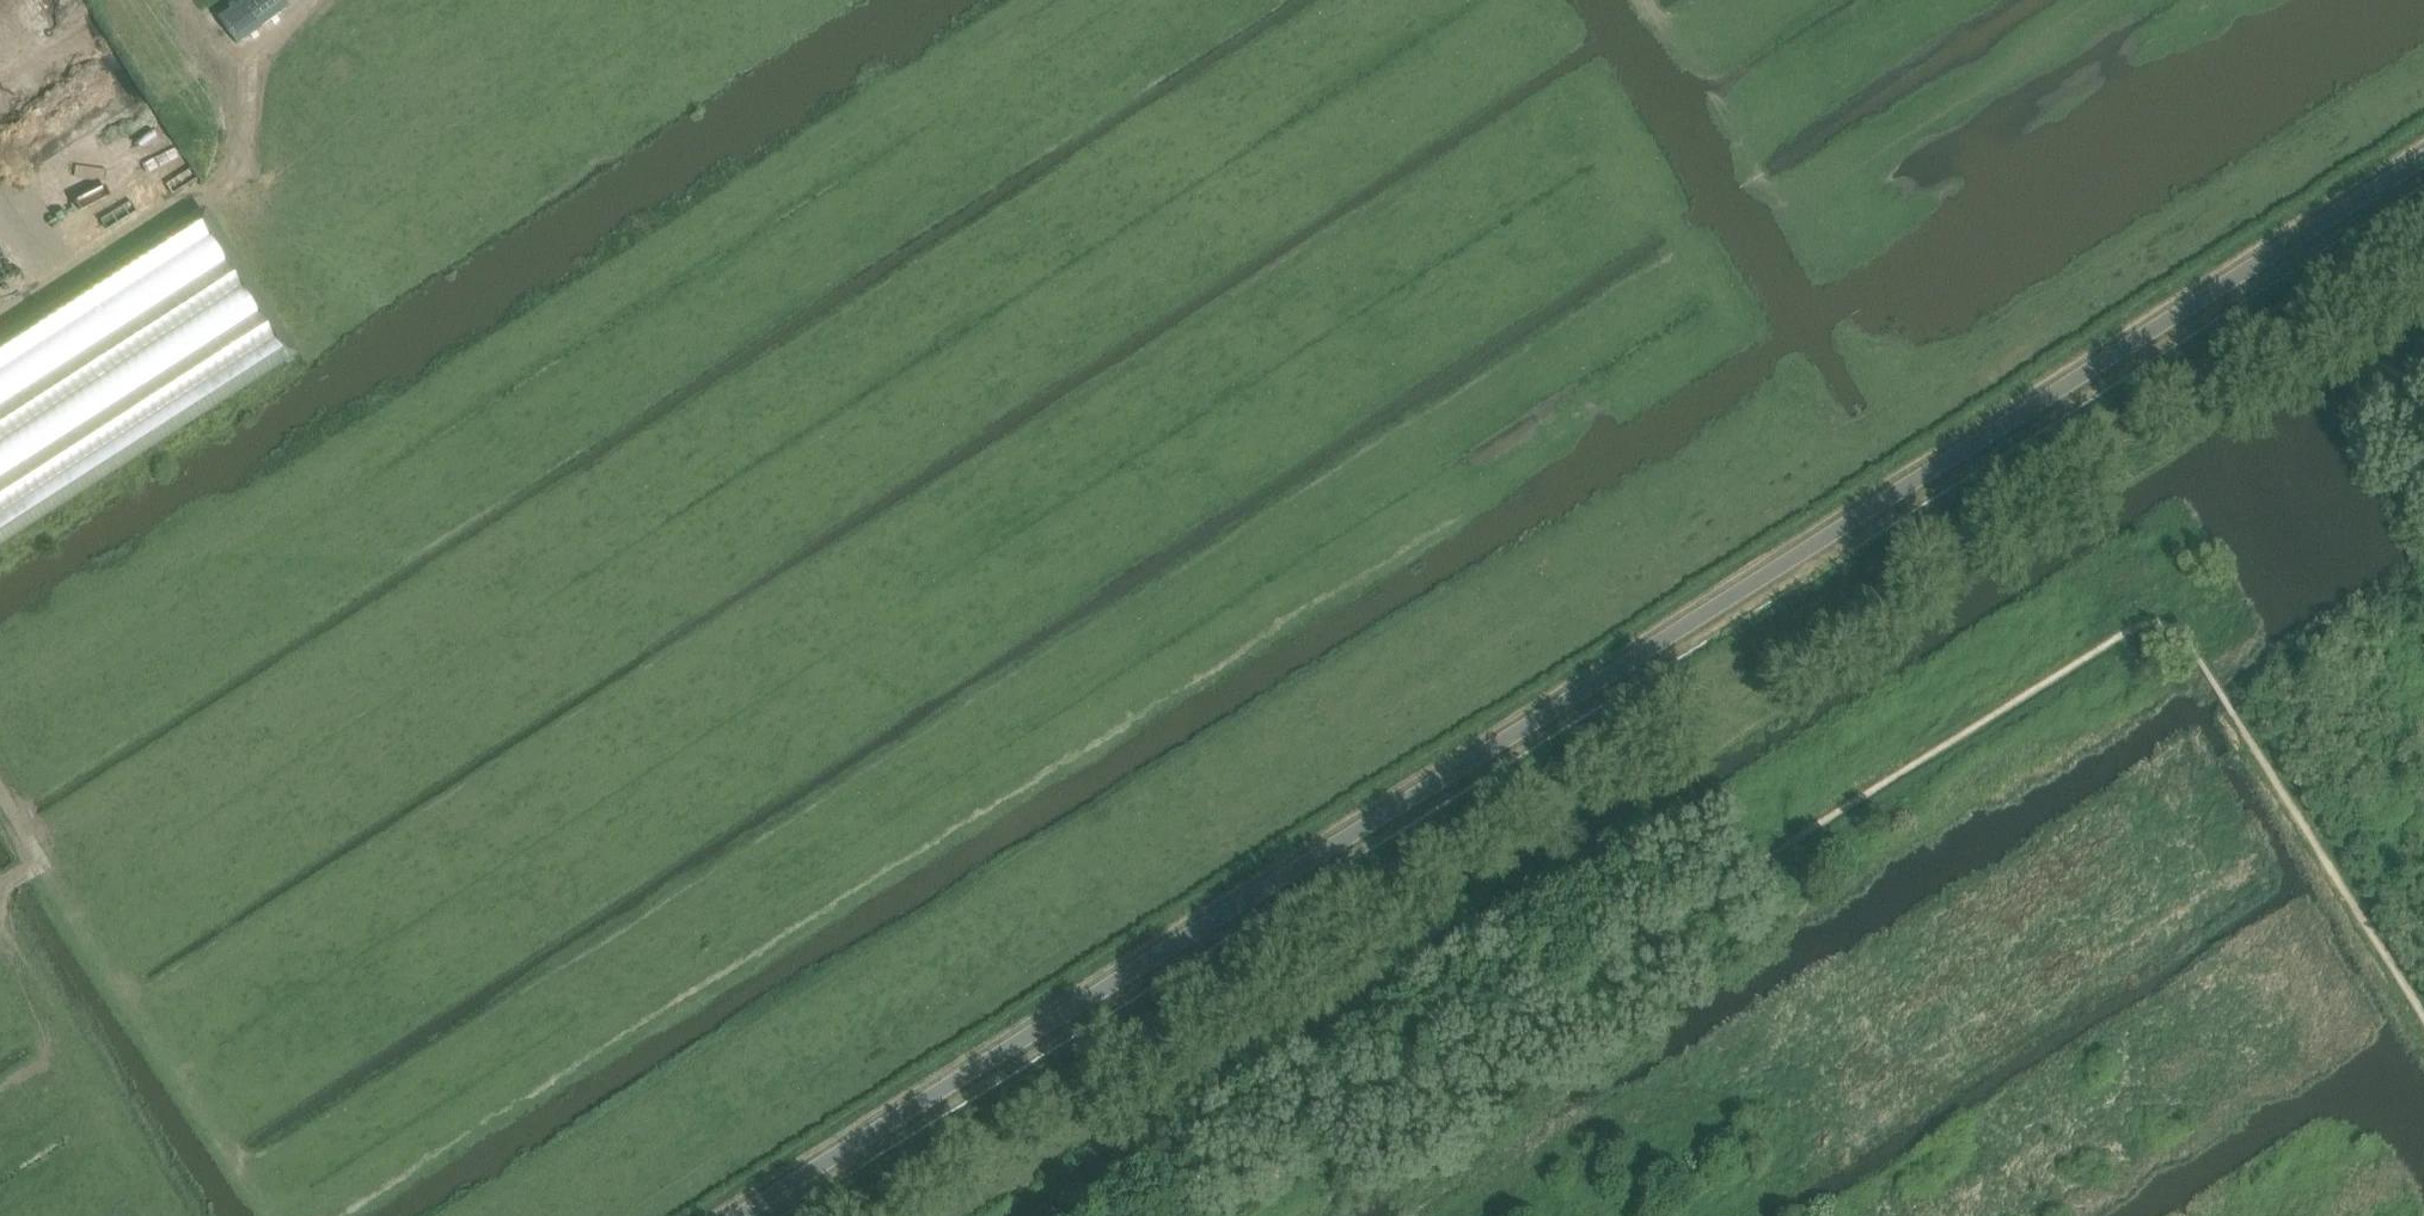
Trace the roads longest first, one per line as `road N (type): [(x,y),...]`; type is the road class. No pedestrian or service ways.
road 1 (track): [(0,321),(246,168),(242,62),(300,0)]
road 2 (track): [(1640,0),(1782,222)]

